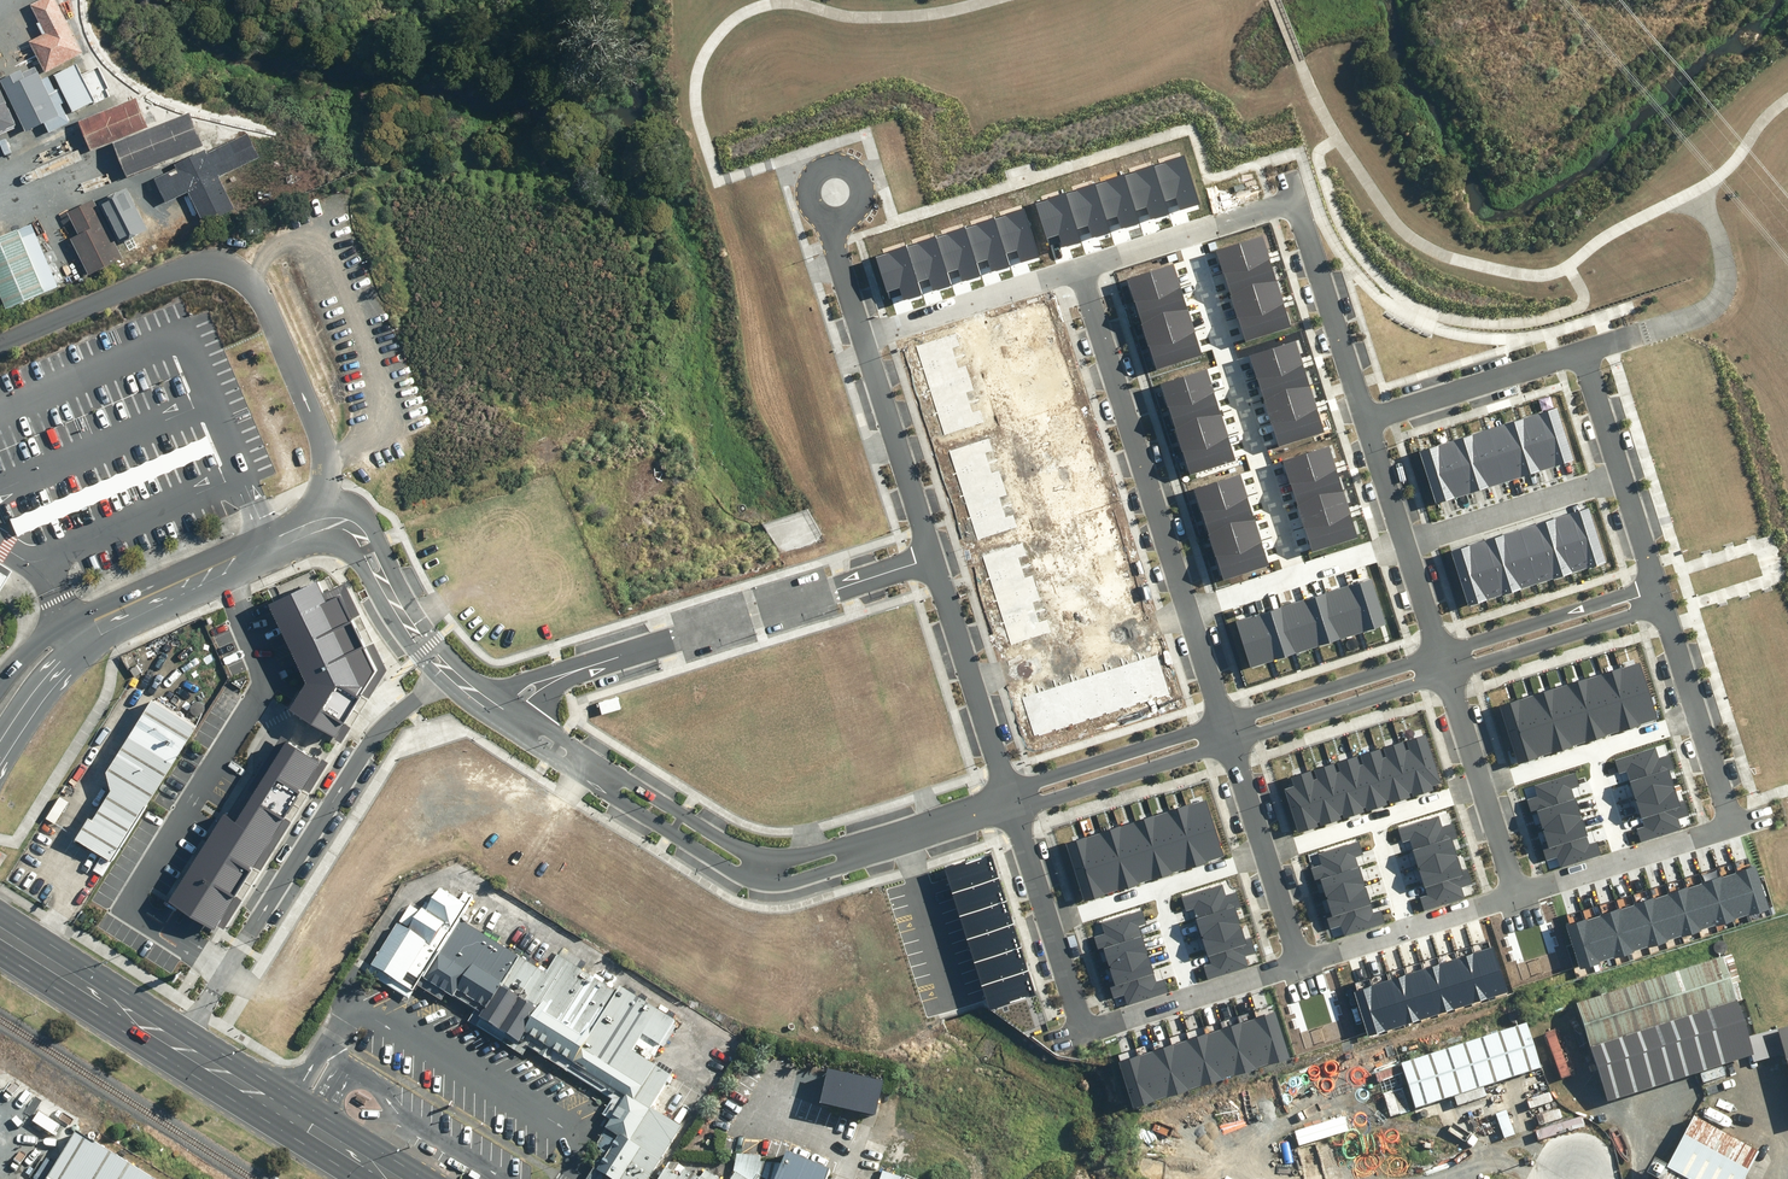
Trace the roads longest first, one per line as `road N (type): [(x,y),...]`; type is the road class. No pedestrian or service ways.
road 1 (residential): [(1014,810),(807,878),(765,881),(722,865),(533,746),(525,726)]
road 2 (residential): [(525,726),(544,726),(759,855),(815,853),(1008,791)]
road 3 (residential): [(222,569),(262,664),(260,686),(134,898),(137,918),(227,971)]
road 4 (residential): [(227,971),(361,756),(389,720),(450,671)]
road 5 (residential): [(933,558),(584,668)]
road 6 (residential): [(1081,268),(1188,611)]
road 7 (residential): [(1296,576),(1187,235)]
road 8 (primary): [(399,1178),(180,1042)]
road 9 (residential): [(1008,791),(933,558)]
road 10 (residential): [(1296,200),(1365,421)]
road 11 (residential): [(1585,352),(1365,421)]
road 12 (residential): [(1623,473),(1403,541)]
road 13 (residential): [(933,558),(864,339)]
road 14 (residential): [(1663,604),(1445,676)]
road 15 (residential): [(1438,654),(1656,582)]
road 16 (residential): [(1081,268),(864,339)]
road 17 (residential): [(1008,791),(1224,723)]
road 18 (residential): [(1230,743),(1014,810)]
road 19 (residential): [(1445,676),(1230,743)]
road 20 (residential): [(1224,723),(1438,654)]
road 21 (primary): [(180,1042),(0,931)]
road 22 (residential): [(322,525),(358,533),(401,614),(450,671)]
road 23 (unclassified): [(78,636),(222,569)]
road 24 (unclassified): [(78,636),(0,743)]
road 25 (residential): [(864,339),(832,216)]
road 26 (residential): [(1585,352),(1623,473)]
road 27 (residential): [(1365,421),(1403,541)]
road 28 (residential): [(832,216),(812,194),(827,168),(857,176),(856,208)]
road 29 (residential): [(1050,925),(1014,810)]
road 30 (residential): [(1697,714),(1733,829)]

